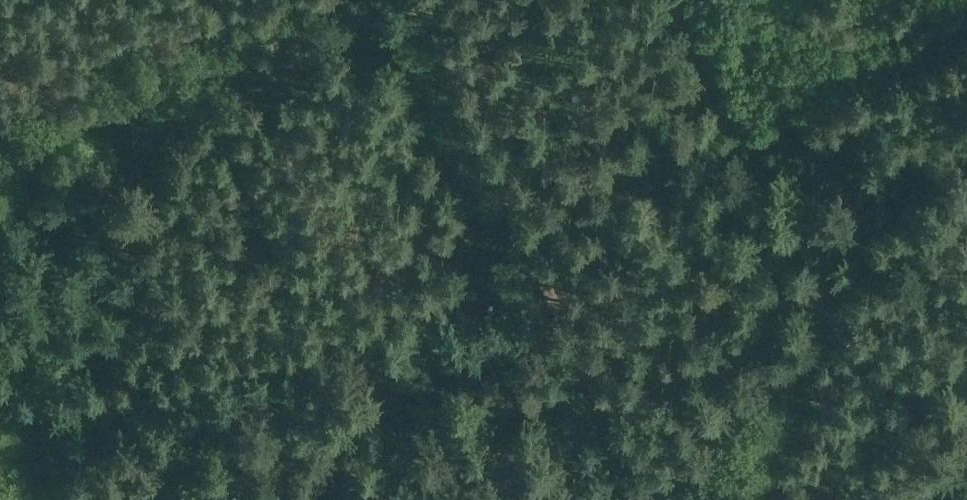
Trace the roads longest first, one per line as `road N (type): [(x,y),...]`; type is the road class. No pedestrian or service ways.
road 1 (track): [(655,499),(430,0)]
road 2 (track): [(724,499),(694,478),(646,477),(494,499),(412,494),(353,499)]
road 3 (track): [(146,499),(108,479),(80,476),(0,499)]

